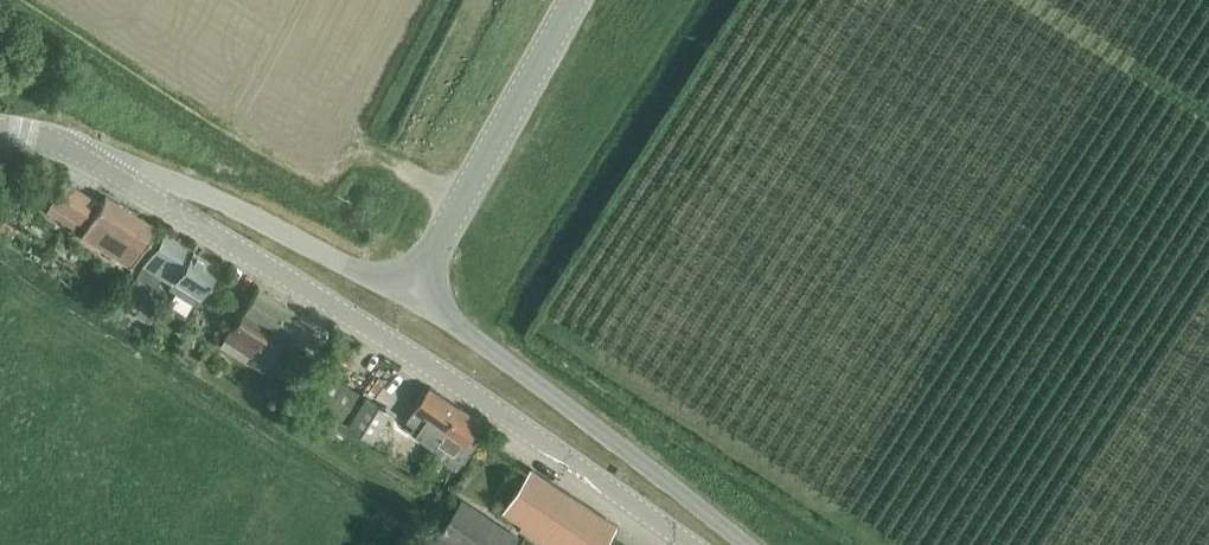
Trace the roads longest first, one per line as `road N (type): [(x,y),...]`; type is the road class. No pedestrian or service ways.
road 1 (tertiary): [(696,544),(431,364),(126,181)]
road 2 (tertiary): [(745,544),(414,294)]
road 3 (tertiary): [(414,294),(572,0)]
road 4 (tertiary): [(414,294),(184,189),(126,181)]
road 5 (tertiary): [(126,181),(70,149),(0,126)]

